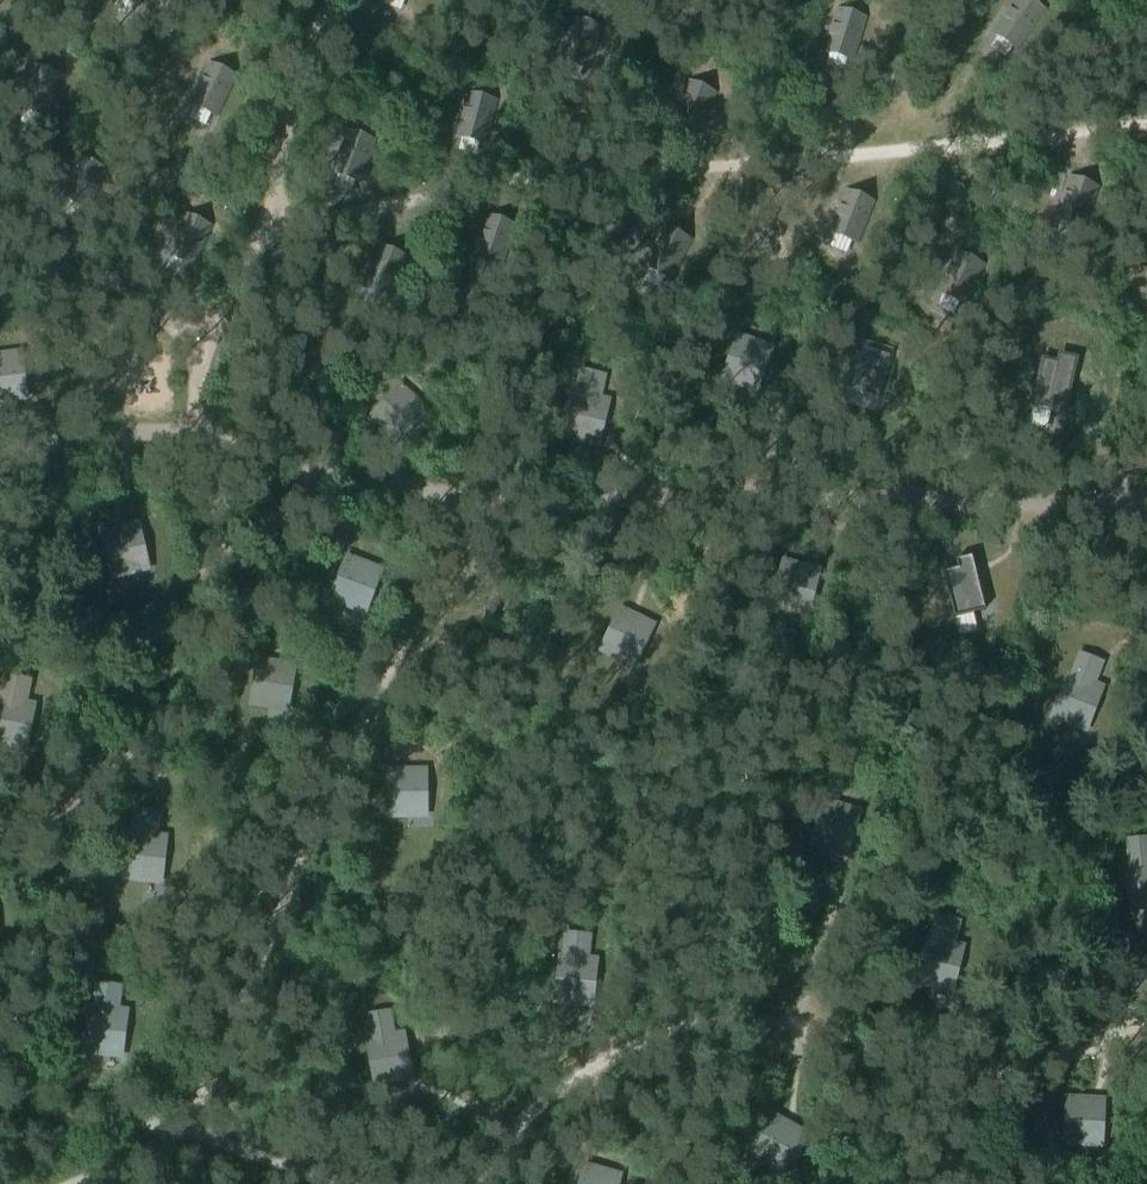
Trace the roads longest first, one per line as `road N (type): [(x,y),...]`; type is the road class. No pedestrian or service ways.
road 1 (track): [(64,1183),(194,1144)]

